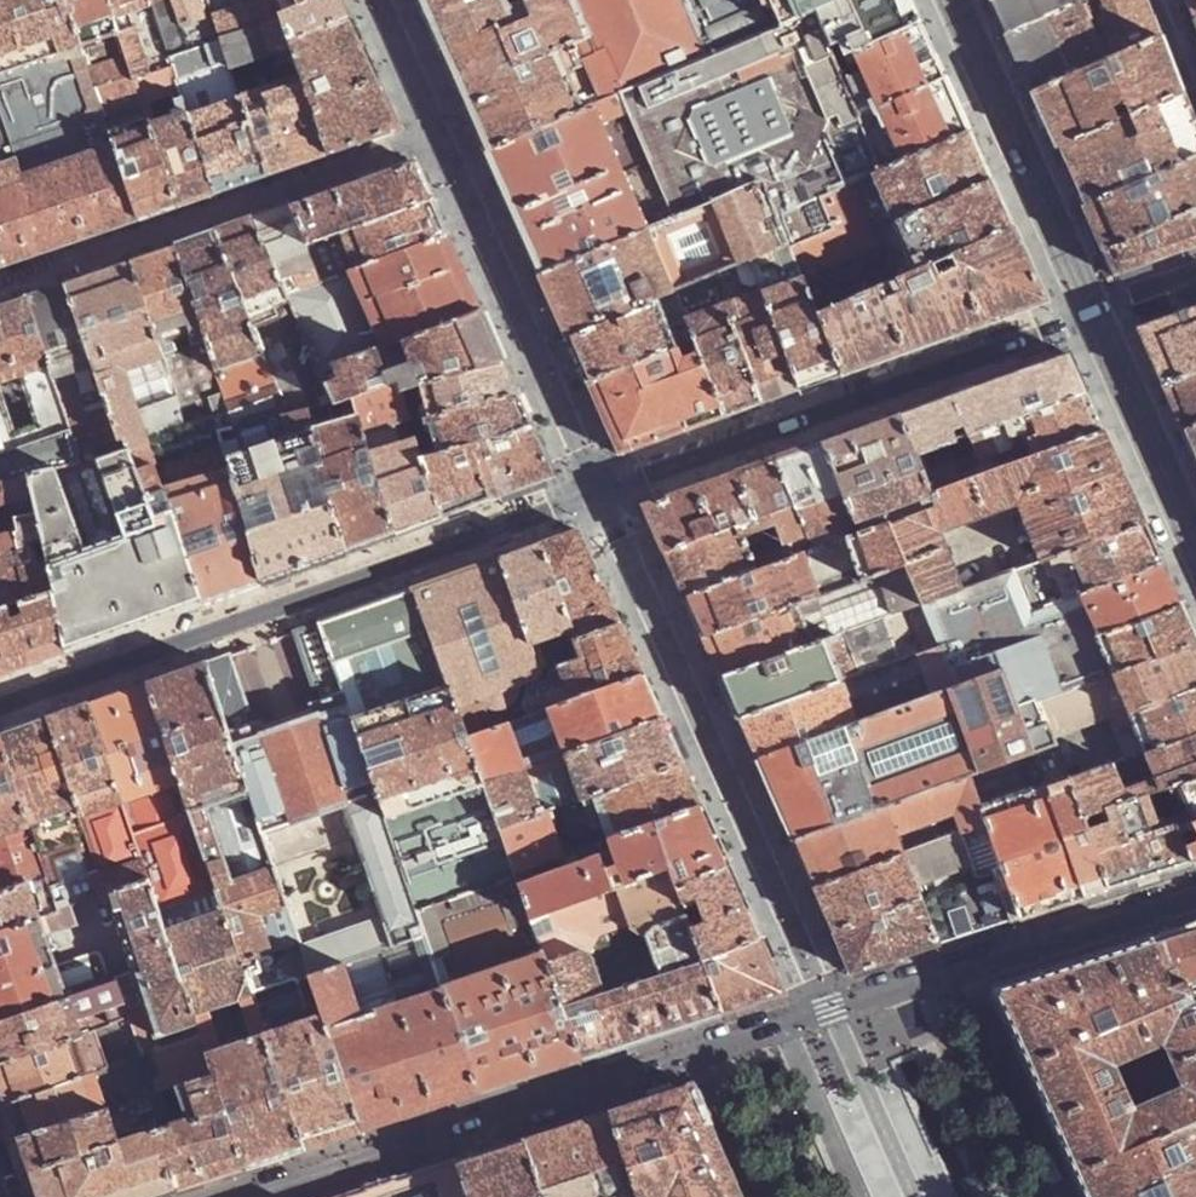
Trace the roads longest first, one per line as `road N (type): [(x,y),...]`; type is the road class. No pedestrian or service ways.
road 1 (residential): [(0,704),(1195,281)]
road 2 (residential): [(1195,893),(246,1196)]

